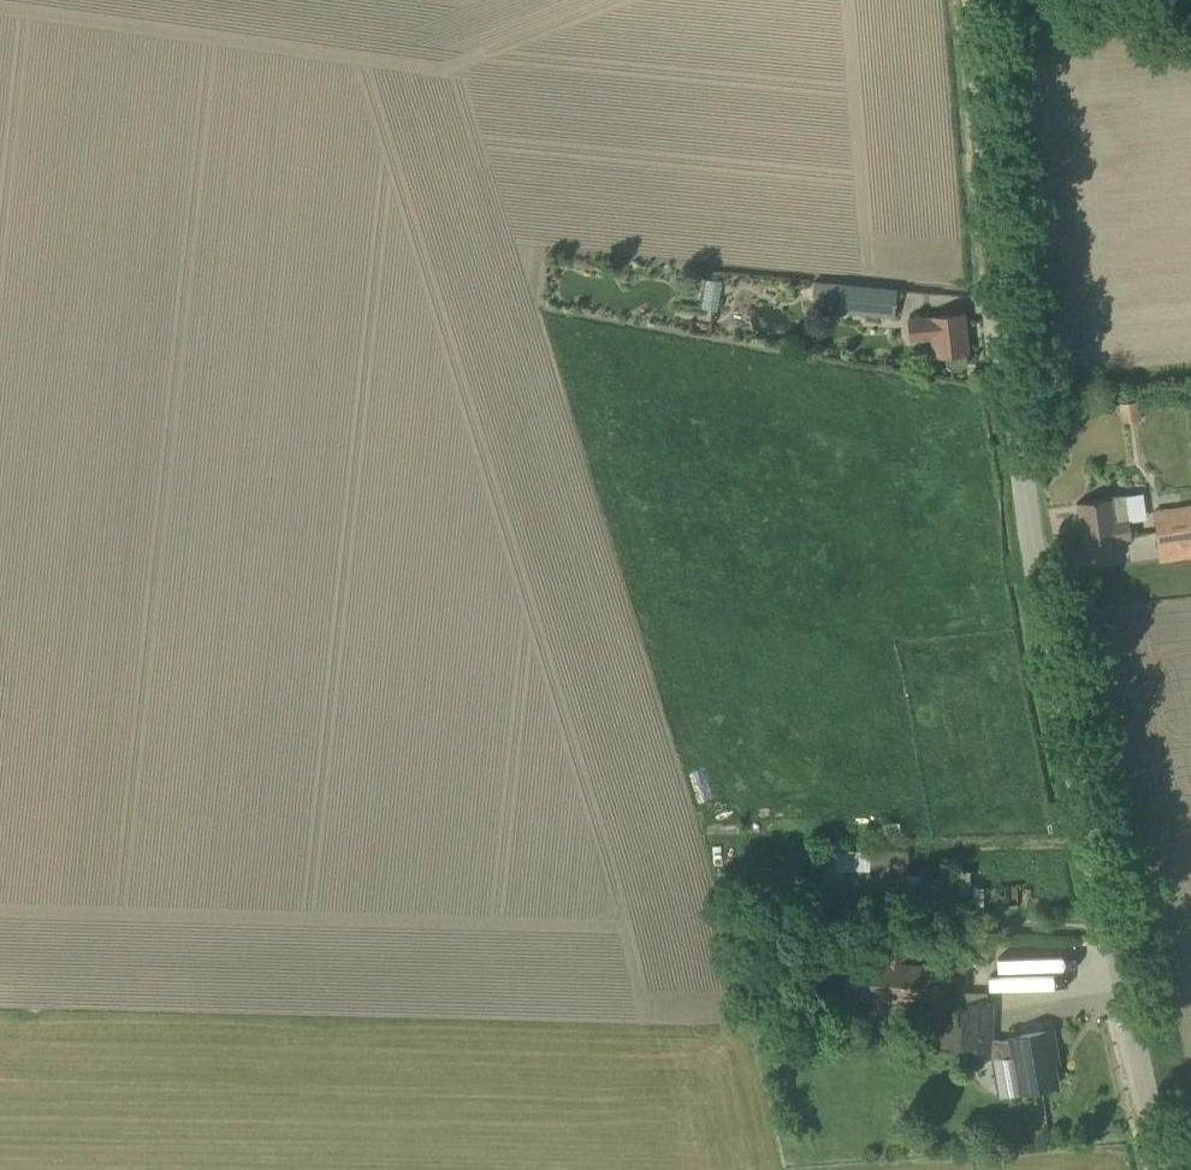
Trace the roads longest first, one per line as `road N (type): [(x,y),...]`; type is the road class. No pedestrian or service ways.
road 1 (unclassified): [(1167,1169),(1100,871),(1002,363),(971,0)]
road 2 (track): [(1006,385),(1190,362)]

